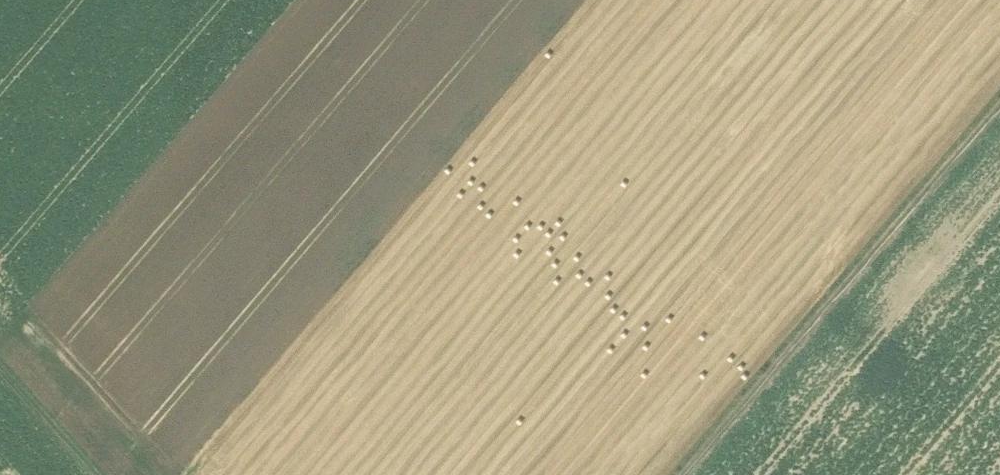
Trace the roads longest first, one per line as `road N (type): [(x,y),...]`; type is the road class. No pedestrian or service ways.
road 1 (track): [(687,474),(999,107)]
road 2 (track): [(0,378),(89,474)]

